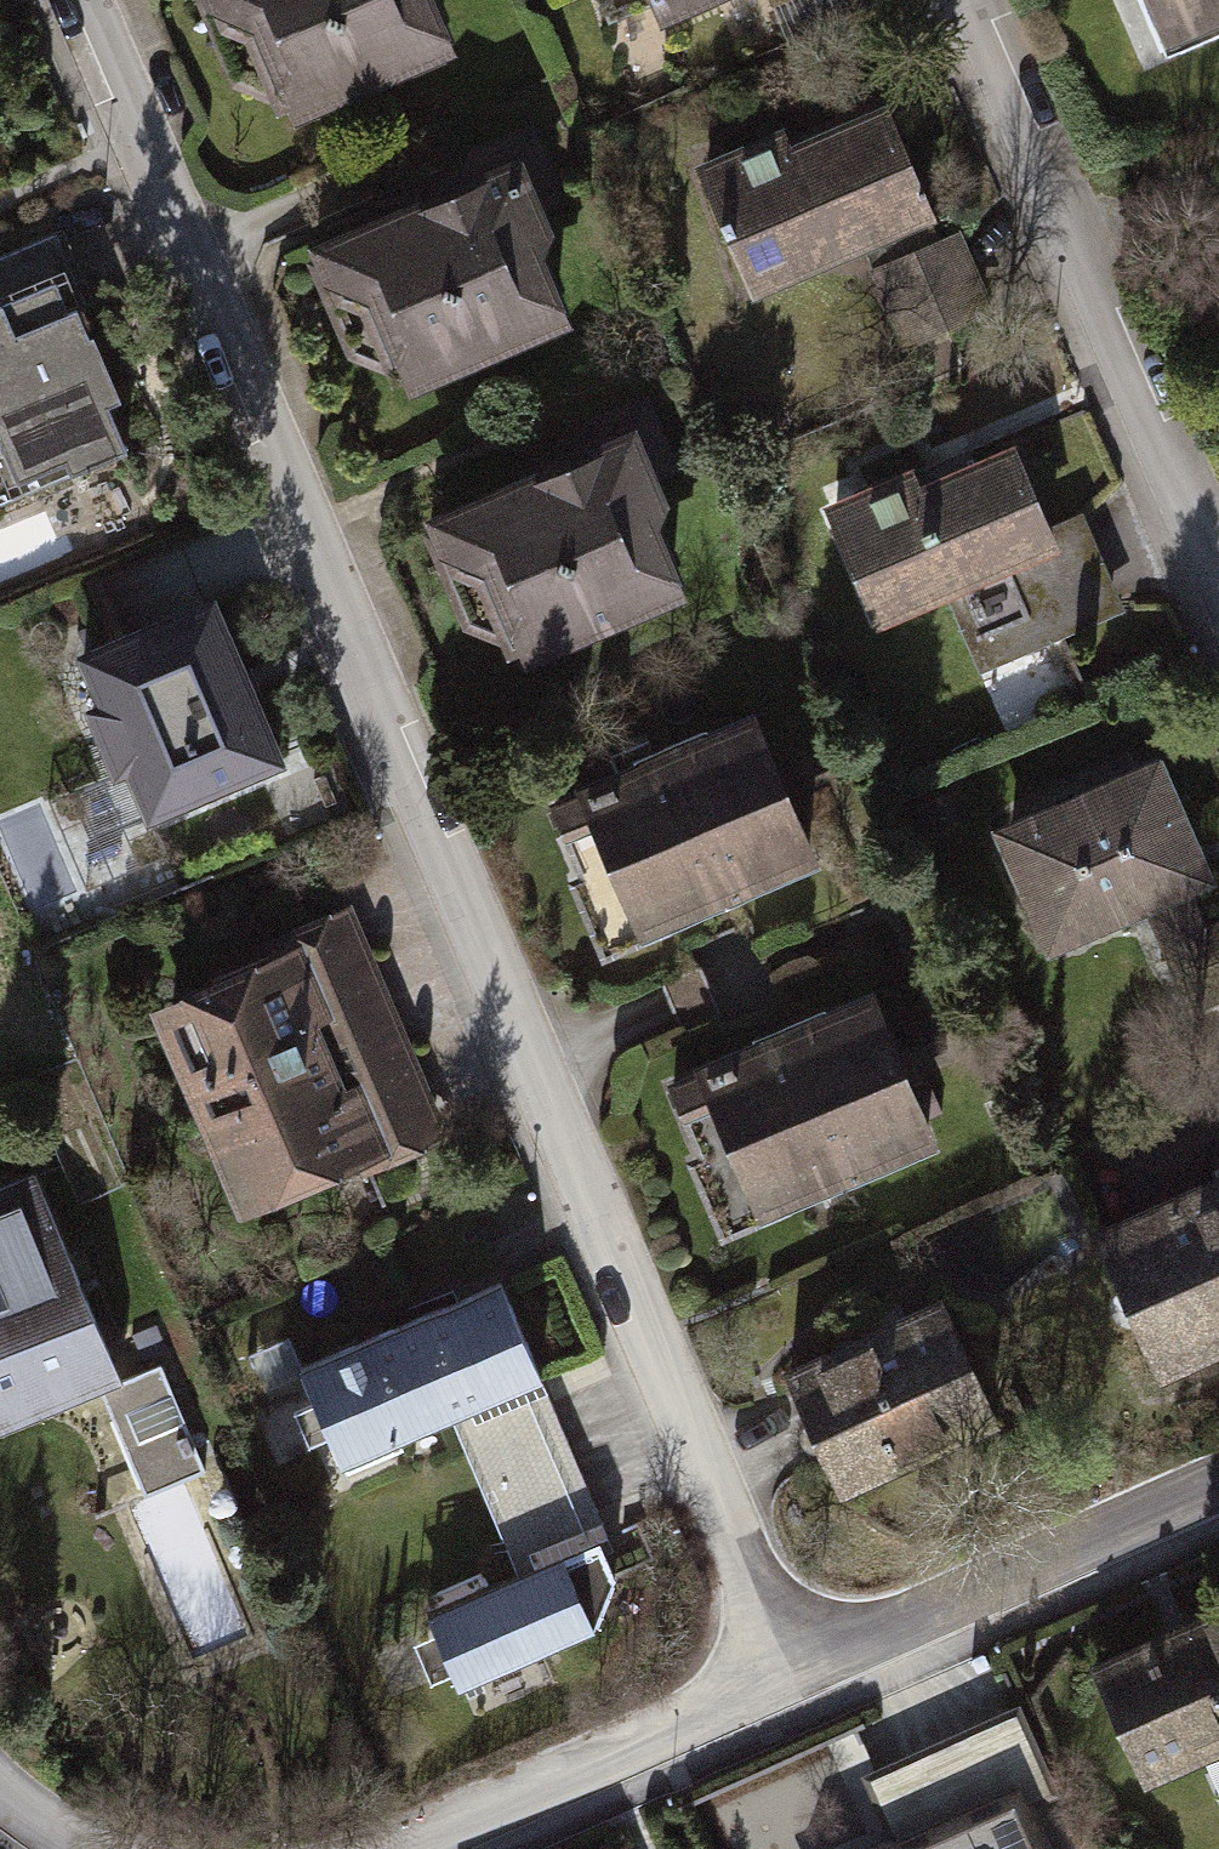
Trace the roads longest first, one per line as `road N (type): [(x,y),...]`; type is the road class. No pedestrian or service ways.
road 1 (residential): [(92,0),(578,1191),(796,1679)]
road 2 (residential): [(975,0),(1218,549)]
road 3 (residential): [(796,1679),(1218,1492)]
road 4 (residential): [(402,1848),(796,1679)]

